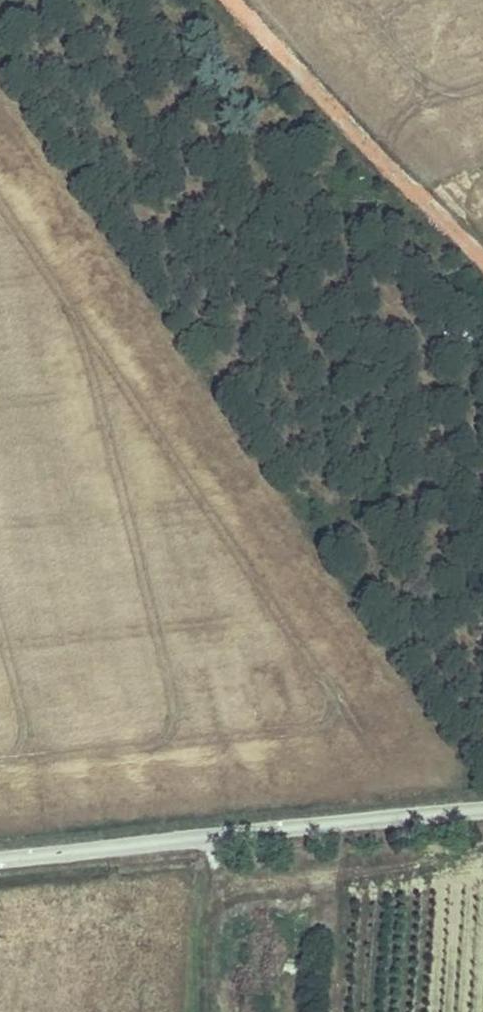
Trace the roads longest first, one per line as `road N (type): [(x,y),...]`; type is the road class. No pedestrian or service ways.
road 1 (unclassified): [(482,809),(0,858)]
road 2 (track): [(482,256),(234,0)]

